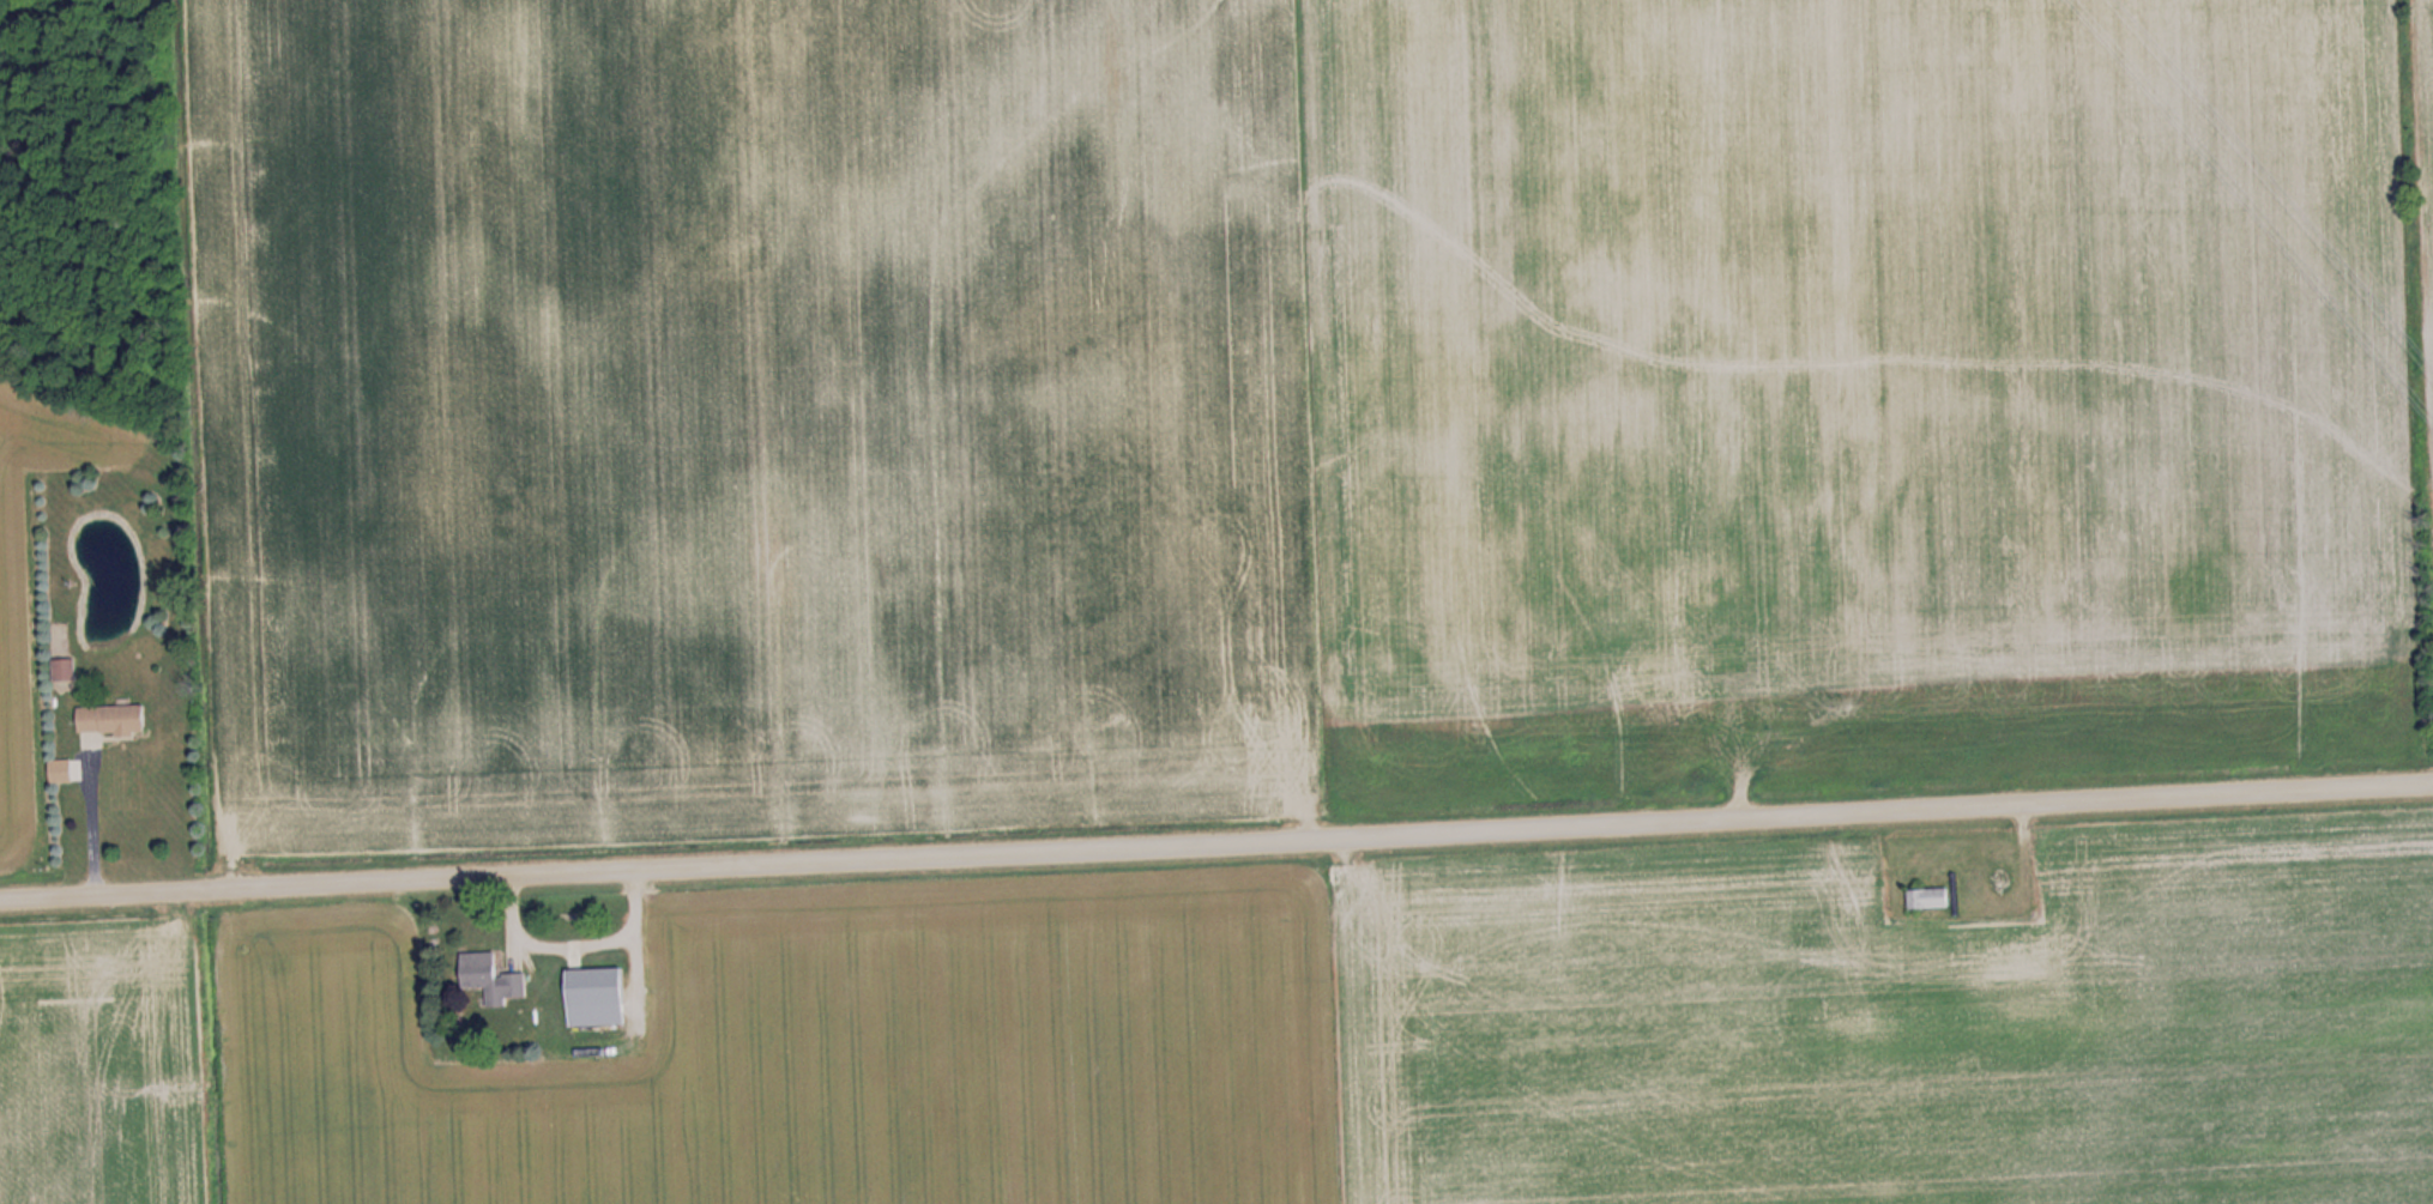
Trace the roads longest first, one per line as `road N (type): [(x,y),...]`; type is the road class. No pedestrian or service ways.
road 1 (residential): [(0,898),(2432,784)]

